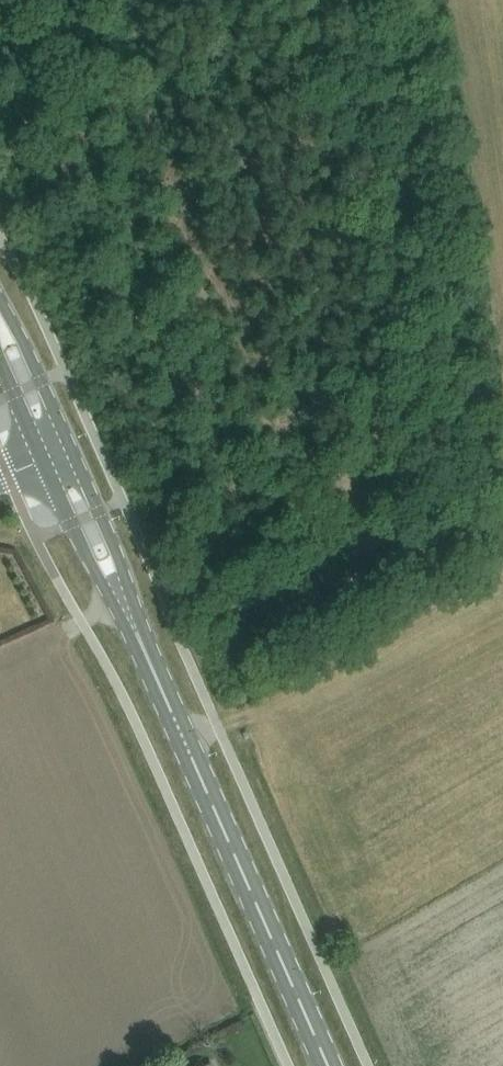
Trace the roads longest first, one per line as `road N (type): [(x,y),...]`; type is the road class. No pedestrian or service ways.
road 1 (secondary): [(330,1065),(155,672)]
road 2 (secondary): [(43,461),(91,566),(155,672)]
road 3 (secondary): [(155,672),(73,449)]
road 4 (secondary): [(73,449),(0,303)]

